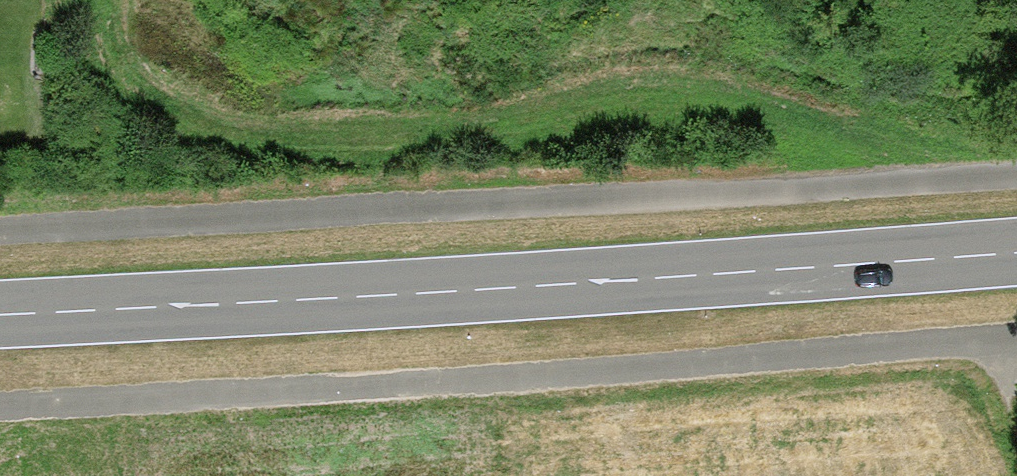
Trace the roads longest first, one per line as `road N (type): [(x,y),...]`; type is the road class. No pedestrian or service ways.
road 1 (primary): [(1016,254),(0,320)]
road 2 (track): [(1016,174),(372,217),(0,230)]
road 3 (track): [(0,410),(1016,357)]

